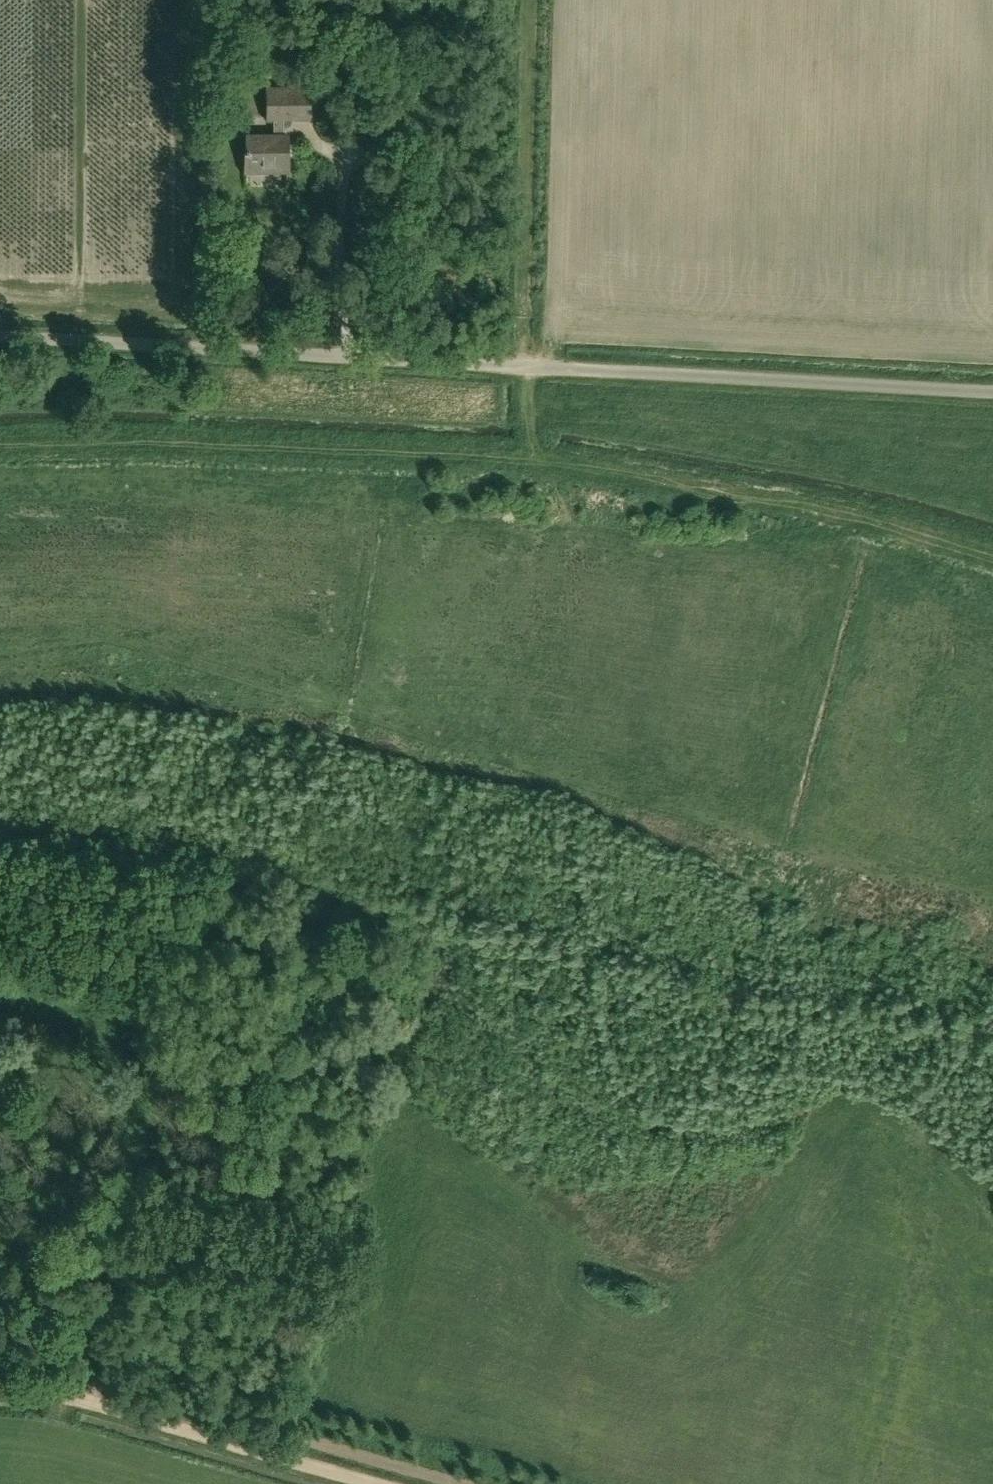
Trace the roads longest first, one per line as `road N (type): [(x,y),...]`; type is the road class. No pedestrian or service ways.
road 1 (unclassified): [(992,392),(0,337)]
road 2 (track): [(0,1391),(59,1396),(375,1483)]

